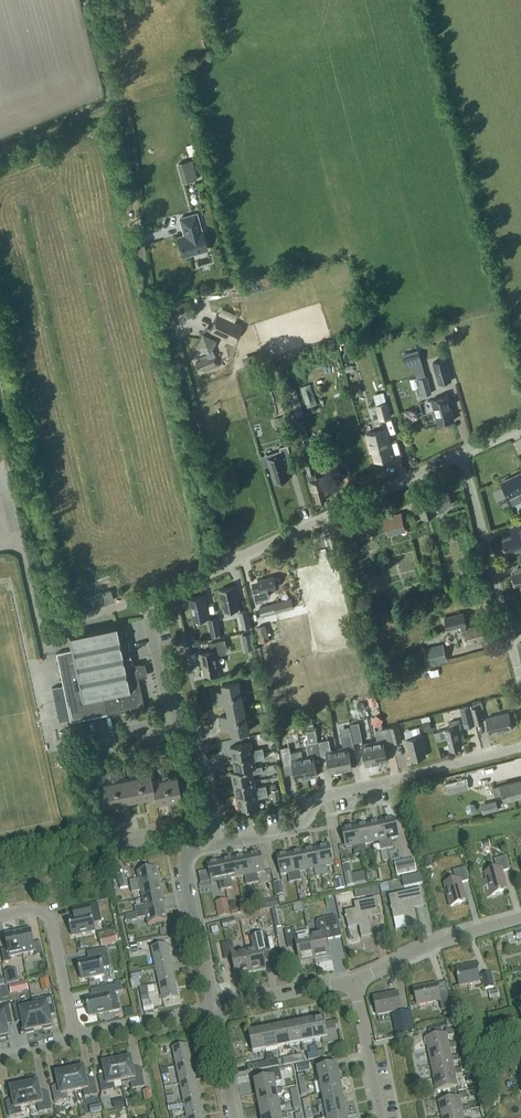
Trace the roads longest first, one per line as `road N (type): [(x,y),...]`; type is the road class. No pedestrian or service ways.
road 1 (track): [(231,559),(135,217)]
road 2 (unclassified): [(143,597),(463,454)]
road 3 (residential): [(219,842),(303,825),(333,797),(520,750)]
road 4 (residential): [(520,677),(463,454)]
road 5 (residential): [(215,1014),(183,867),(189,852),(219,842)]
road 6 (residential): [(355,981),(435,942),(520,920)]
road 7 (residential): [(0,916),(30,910),(52,925),(78,1041)]
road 8 (residential): [(215,1014),(355,981)]
road 9 (residential): [(78,1041),(215,1014)]
road 10 (residential): [(384,1117),(355,981)]
road 11 (unclassified): [(169,721),(143,597)]

